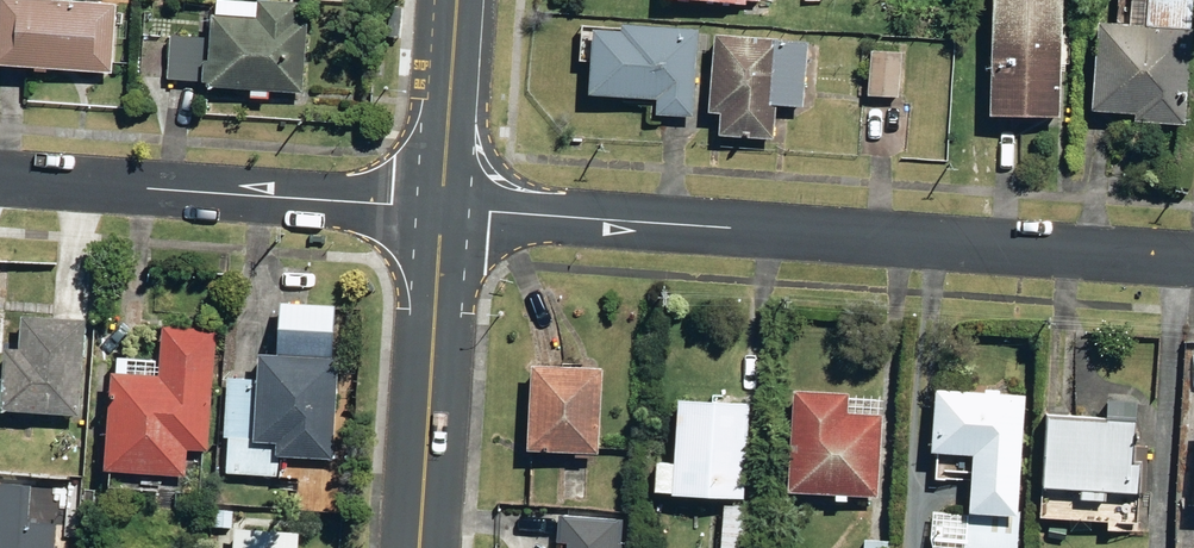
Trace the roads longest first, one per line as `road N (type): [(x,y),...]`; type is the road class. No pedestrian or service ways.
road 1 (residential): [(442,208),(1193,261)]
road 2 (residential): [(0,176),(442,208)]
road 3 (tertiary): [(442,208),(421,547)]
road 4 (tertiary): [(459,0),(442,208)]

